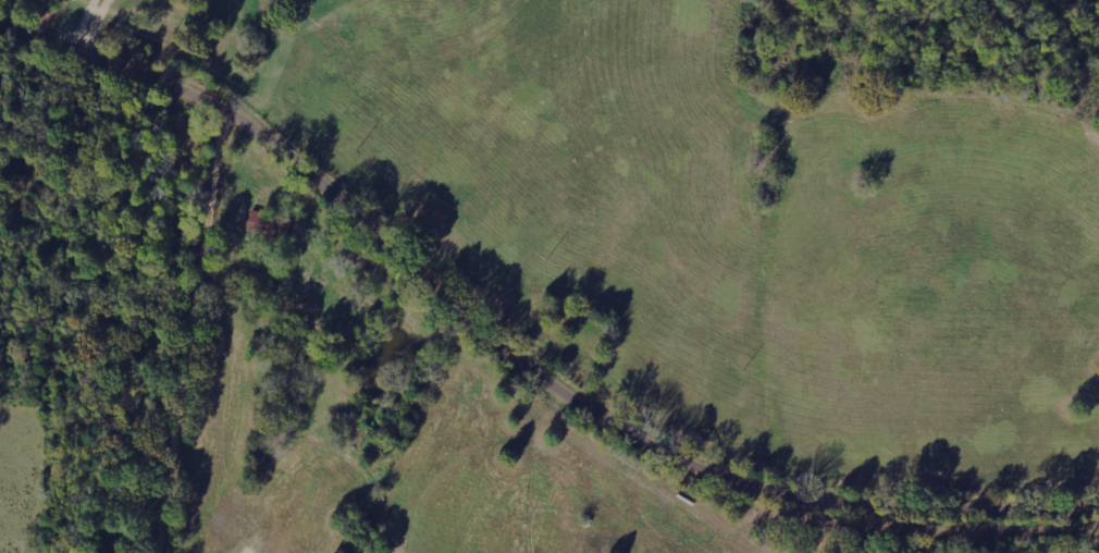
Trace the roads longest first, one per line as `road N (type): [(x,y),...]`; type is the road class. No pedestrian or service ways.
road 1 (residential): [(1098,511),(843,509),(688,465),(521,362),(261,133),(0,27)]
road 2 (residential): [(170,552),(230,116)]

